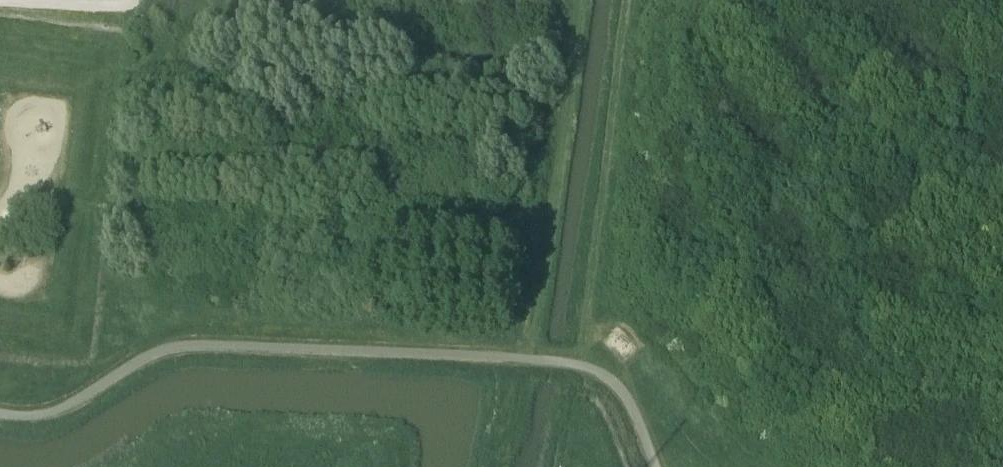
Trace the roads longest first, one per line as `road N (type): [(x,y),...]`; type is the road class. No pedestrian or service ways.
road 1 (track): [(641,0),(596,327),(580,366)]

